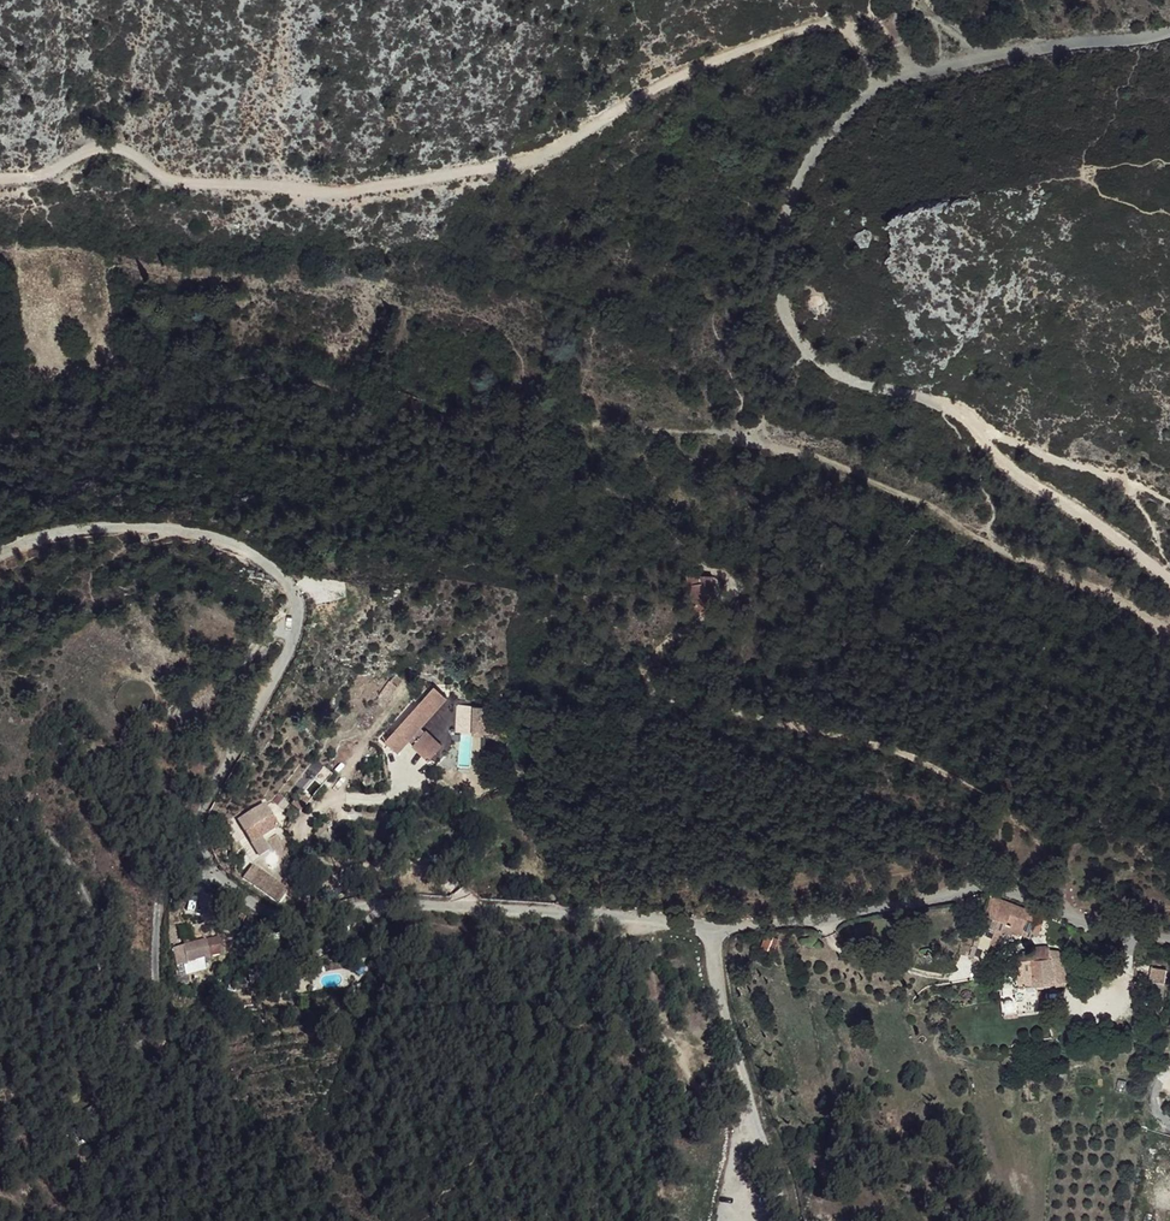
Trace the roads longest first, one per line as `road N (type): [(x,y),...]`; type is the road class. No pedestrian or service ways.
road 1 (unclassified): [(0,555),(92,531),(163,532),(217,538),(262,557),(290,585),(299,617),(292,644),(210,792),(202,828),(222,881),(269,910),(305,917),(388,901),(711,930)]
road 2 (track): [(0,177),(45,176),(80,154),(111,151),(139,156),(171,182),(335,195),(416,182),(558,153),(654,92),(832,18),(850,32)]
road 3 (track): [(850,32),(871,53),(878,86),(794,179),(778,286),(787,320),(808,353),(842,376),(920,397),(974,424)]
road 4 (unclassified): [(711,930),(825,926),(995,888),(1169,940)]
road 5 (residential): [(781,1220),(715,981),(711,930)]
road 6 (track): [(878,86),(988,55),(1169,30)]
road 7 (track): [(974,424),(1028,481),(1169,579)]

